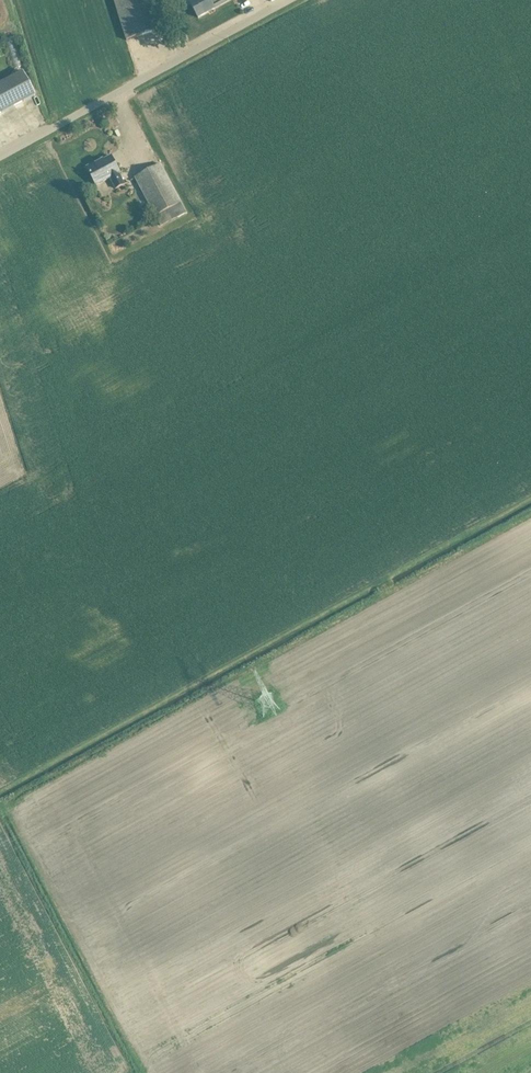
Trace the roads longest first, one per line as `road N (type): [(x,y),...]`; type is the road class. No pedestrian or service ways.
road 1 (unclassified): [(0,160),(287,0)]

